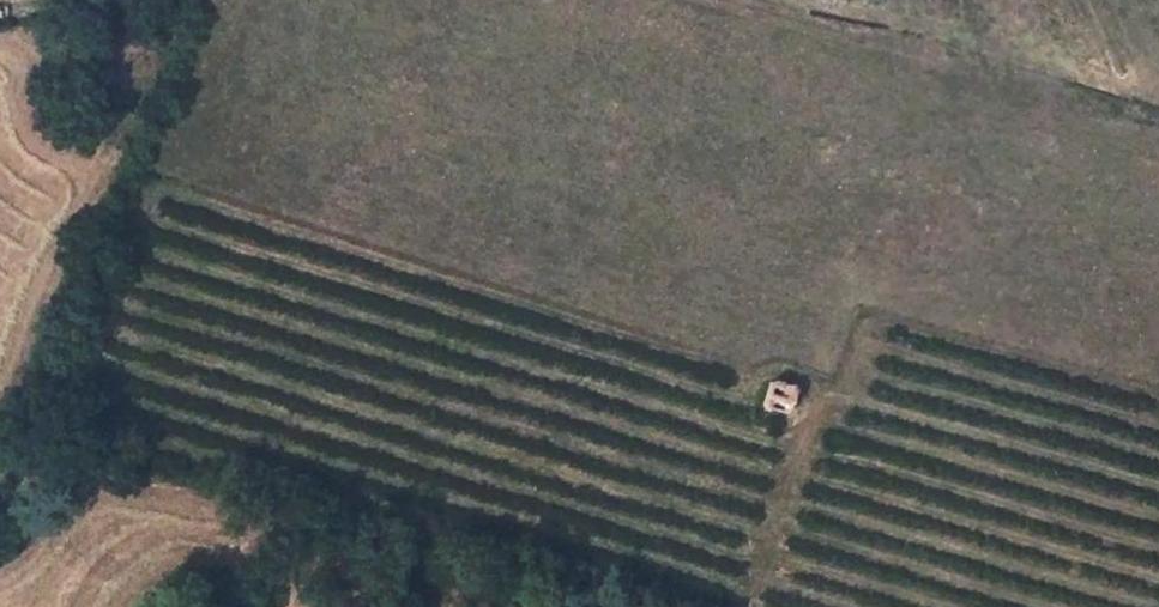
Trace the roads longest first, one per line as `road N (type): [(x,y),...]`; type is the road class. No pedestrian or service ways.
road 1 (track): [(721,0),(870,44)]

